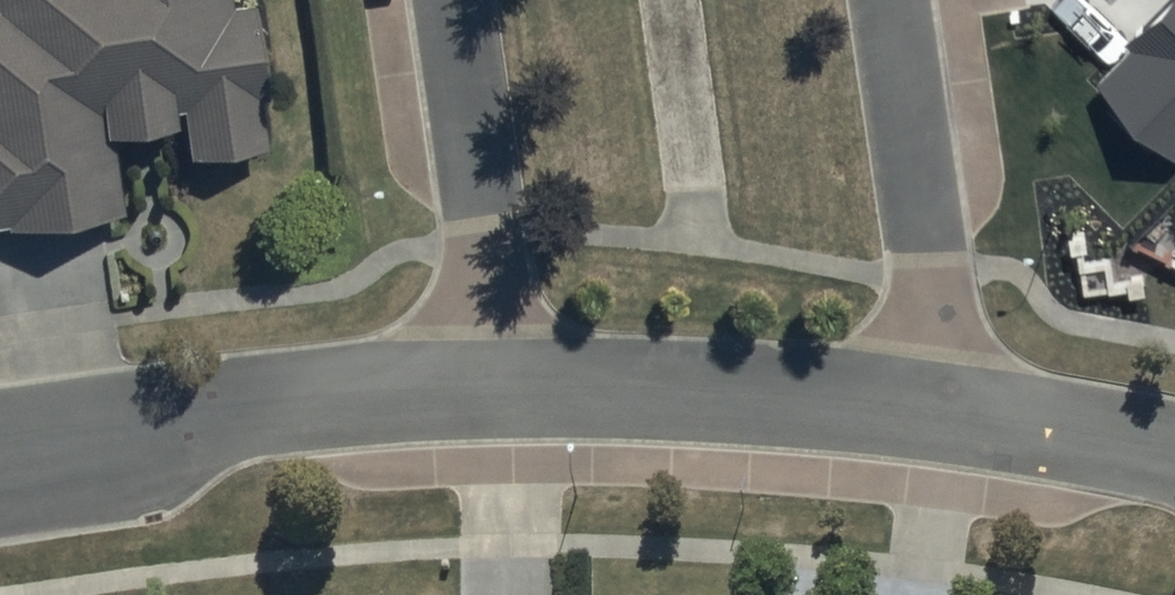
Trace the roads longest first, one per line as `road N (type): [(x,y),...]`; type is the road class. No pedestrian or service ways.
road 1 (residential): [(491,388),(0,448)]
road 2 (residential): [(945,414),(704,392),(491,388)]
road 3 (residential): [(945,414),(890,0)]
road 4 (residential): [(453,0),(484,242),(491,388)]
road 5 (residential): [(1174,458),(945,414)]

